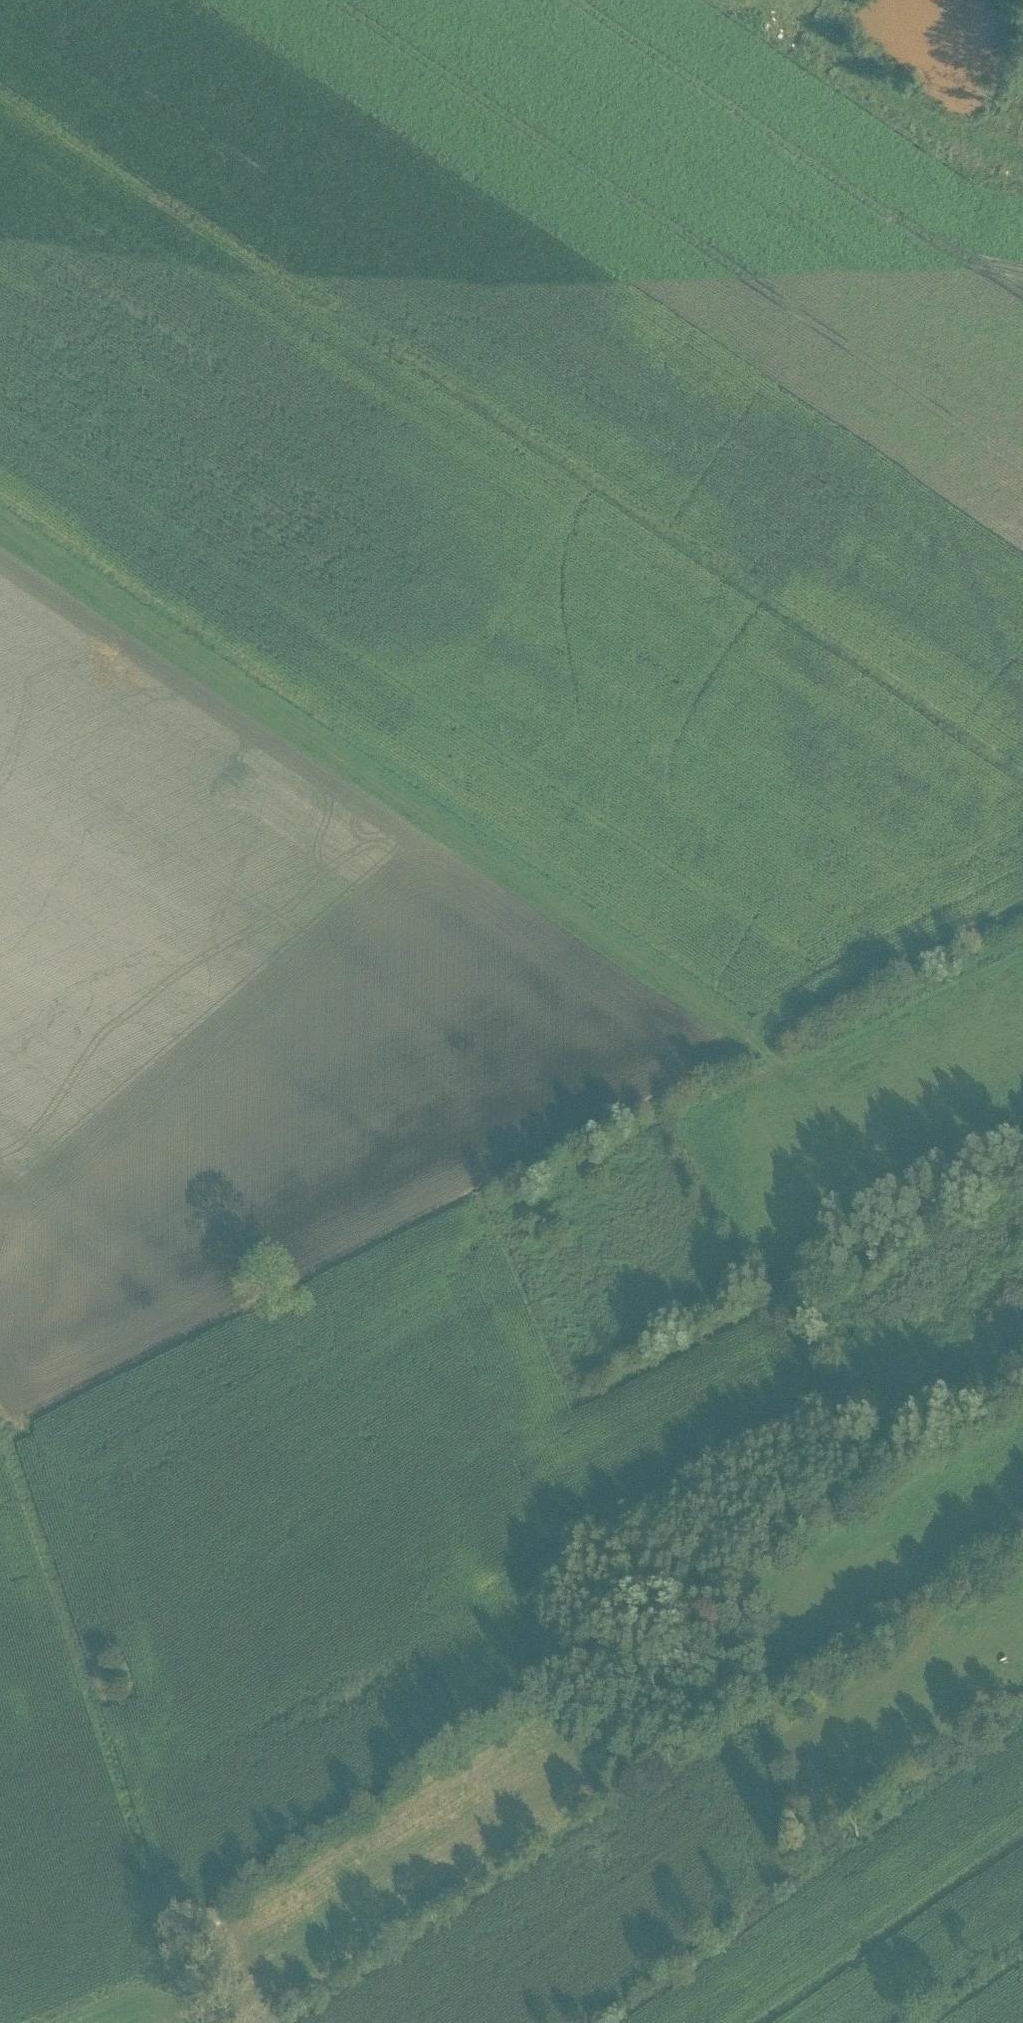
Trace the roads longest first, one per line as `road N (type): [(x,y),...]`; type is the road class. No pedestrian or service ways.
road 1 (track): [(57,1548),(216,2022)]

